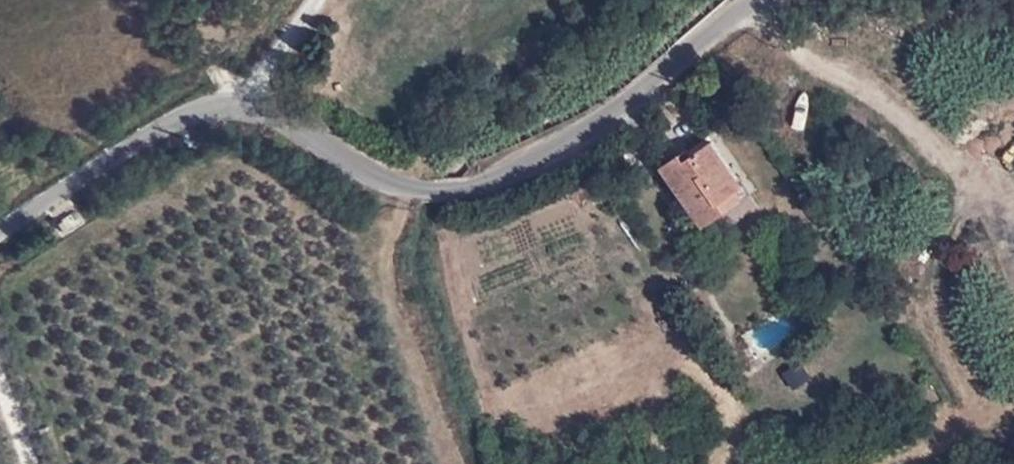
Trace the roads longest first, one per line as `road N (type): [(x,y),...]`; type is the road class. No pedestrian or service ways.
road 1 (unclassified): [(755,0),(624,101),(468,188),(405,183),(273,112),(187,108),(0,231)]
road 2 (track): [(737,13),(841,75),(970,181),(999,218),(1013,285)]
road 3 (track): [(405,183),(386,227),(397,306),(459,463)]

